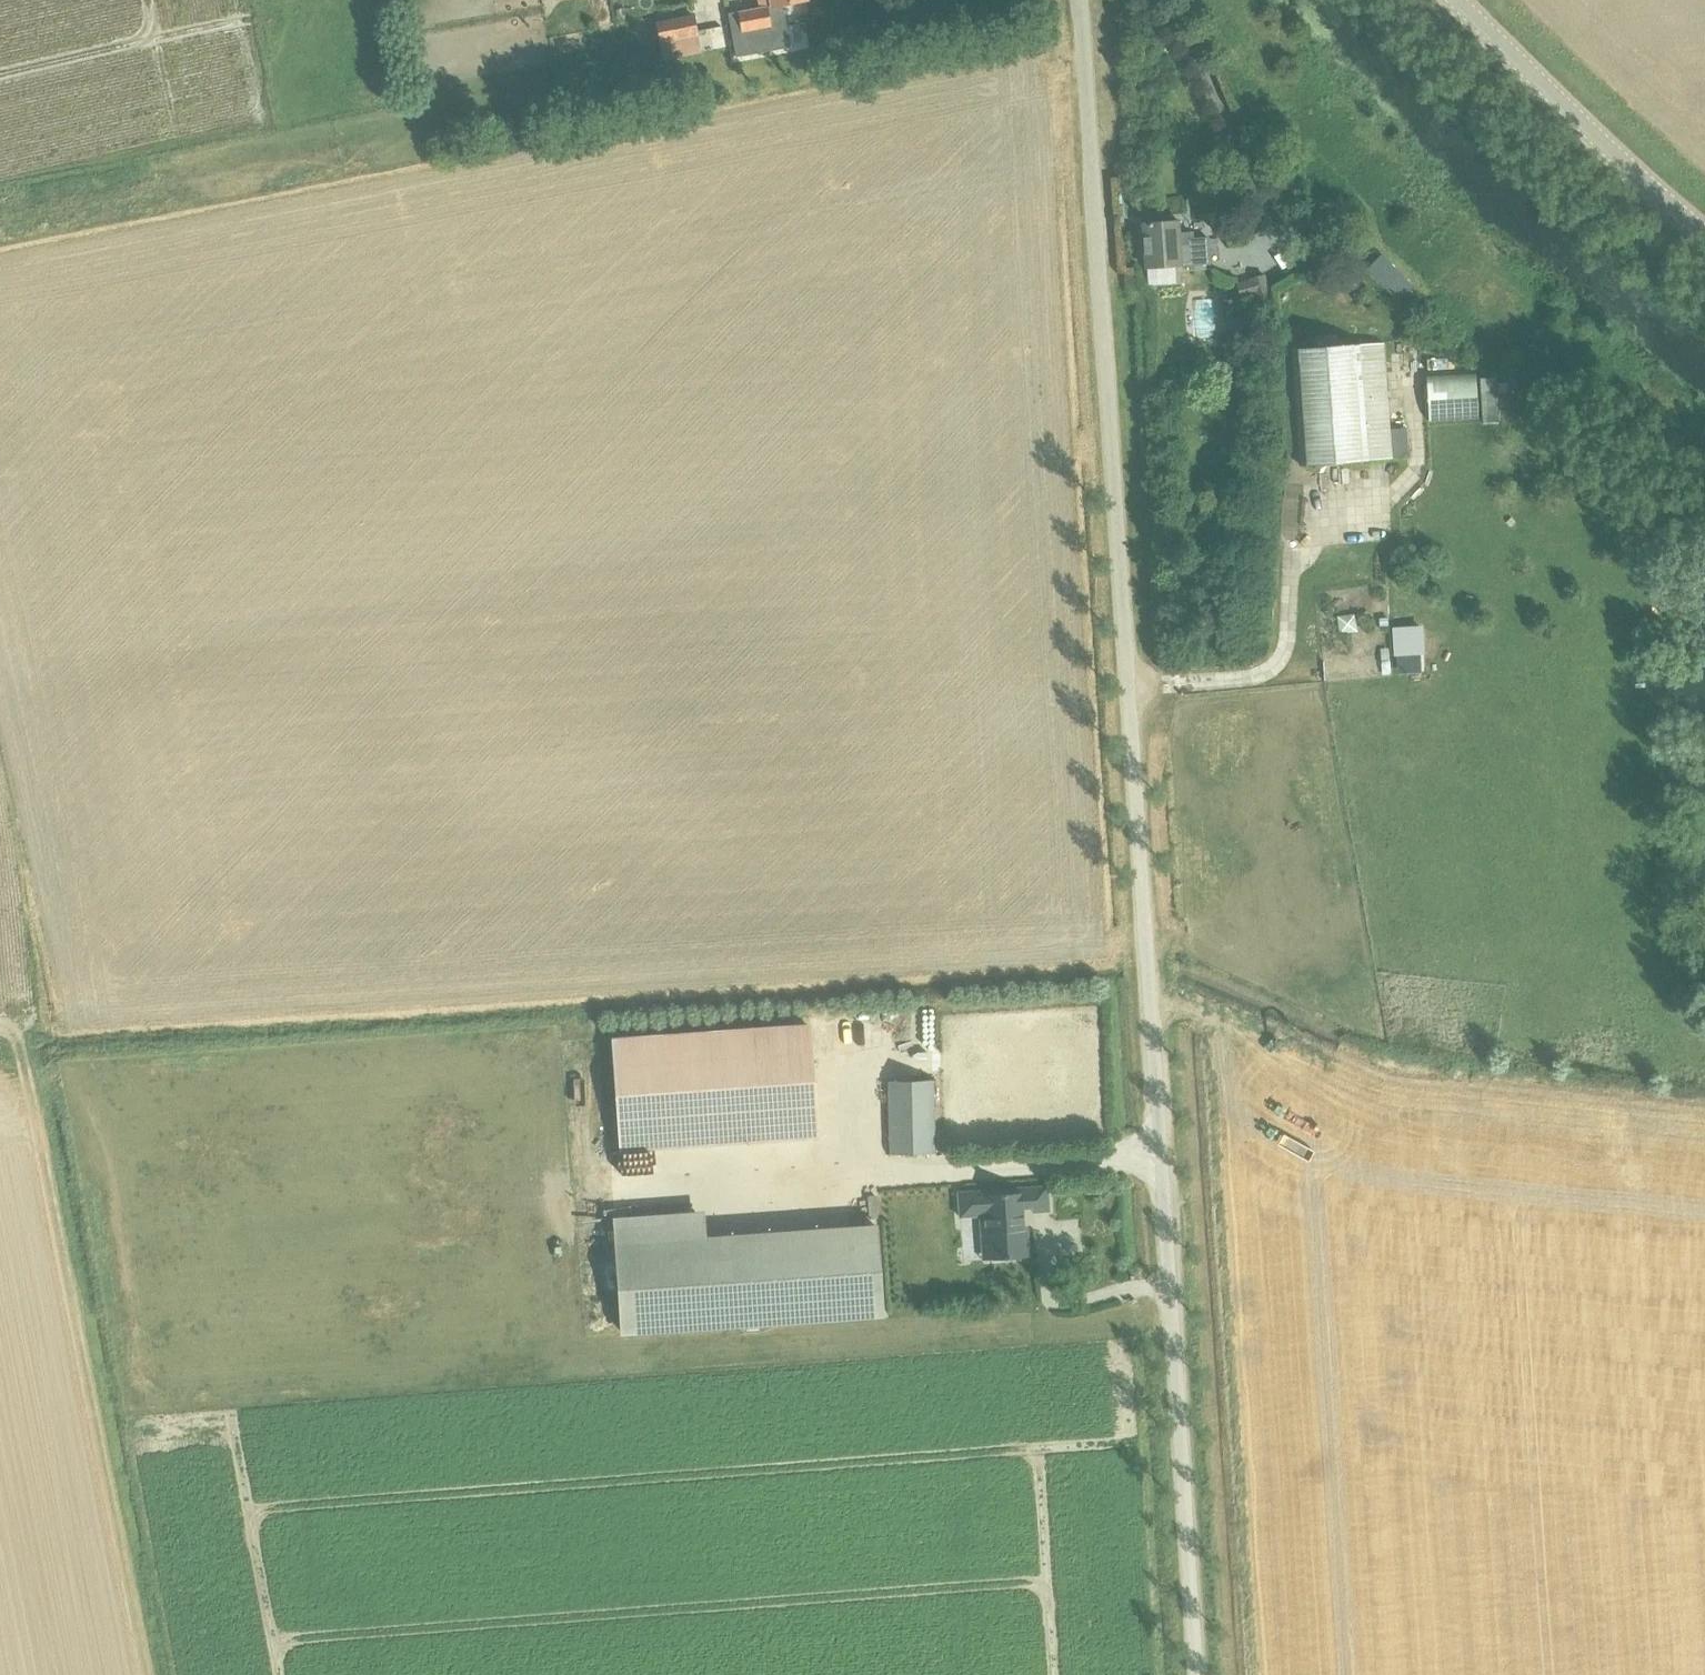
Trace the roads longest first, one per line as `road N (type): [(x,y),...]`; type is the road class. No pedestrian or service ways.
road 1 (unclassified): [(1198,1674),(1081,0)]
road 2 (tertiary): [(1456,0),(1704,231)]

